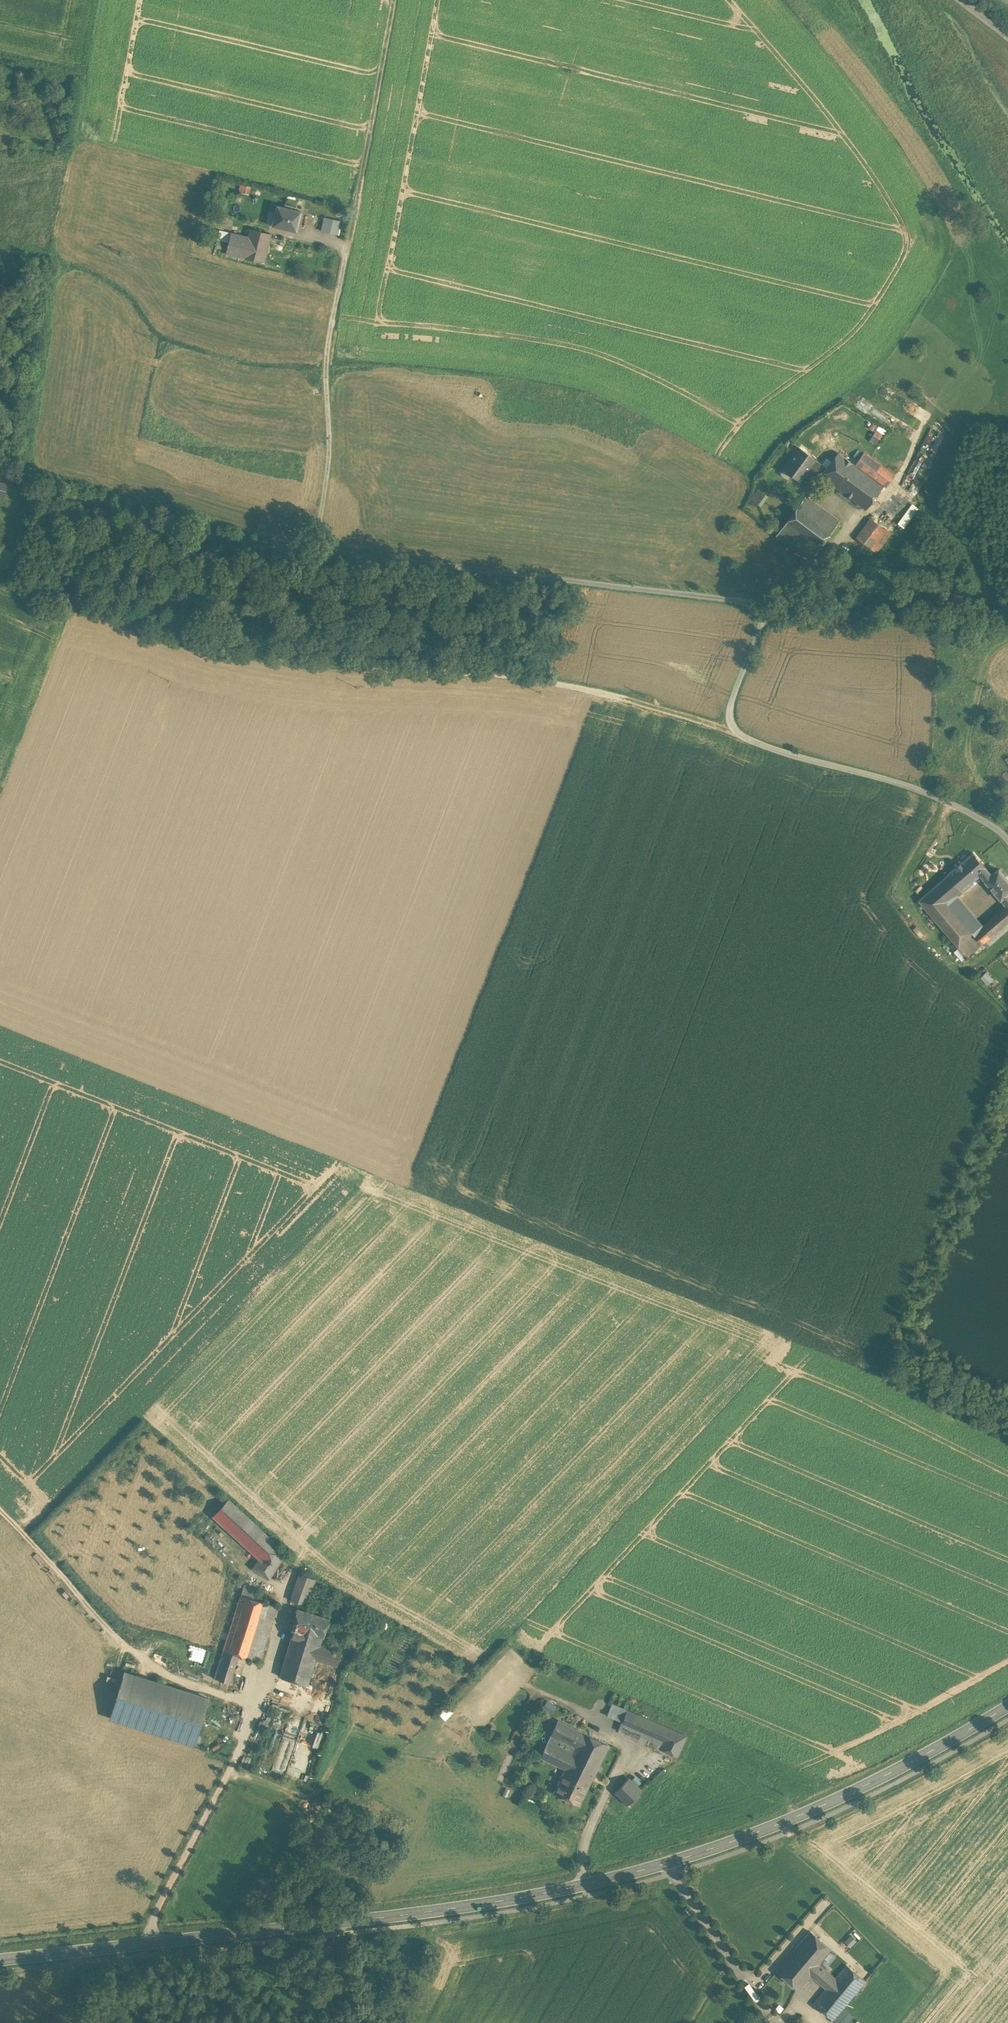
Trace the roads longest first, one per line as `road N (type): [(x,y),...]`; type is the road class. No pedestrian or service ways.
road 1 (unclassified): [(1007,842),(939,798),(758,744),(730,711),(760,641),(760,617),(744,595),(223,540),(0,472)]
road 2 (secondary): [(0,1959),(417,1913),(587,1883),(769,1827),(1007,1706)]
road 3 (track): [(286,1608),(256,1698),(152,1922),(152,1942)]
road 4 (track): [(256,1698),(141,1661),(0,1512)]

